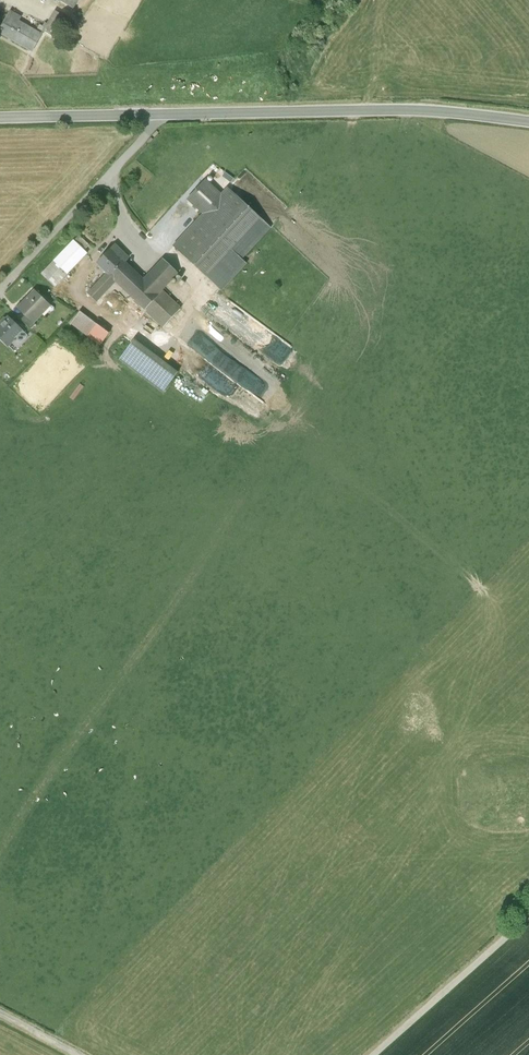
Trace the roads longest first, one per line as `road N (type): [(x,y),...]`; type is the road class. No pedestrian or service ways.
road 1 (tertiary): [(0,119),(414,111),(528,122)]
road 2 (track): [(122,226),(170,255),(197,287),(168,333),(135,335),(90,307),(80,279),(98,251)]
road 3 (track): [(528,916),(373,1054)]

